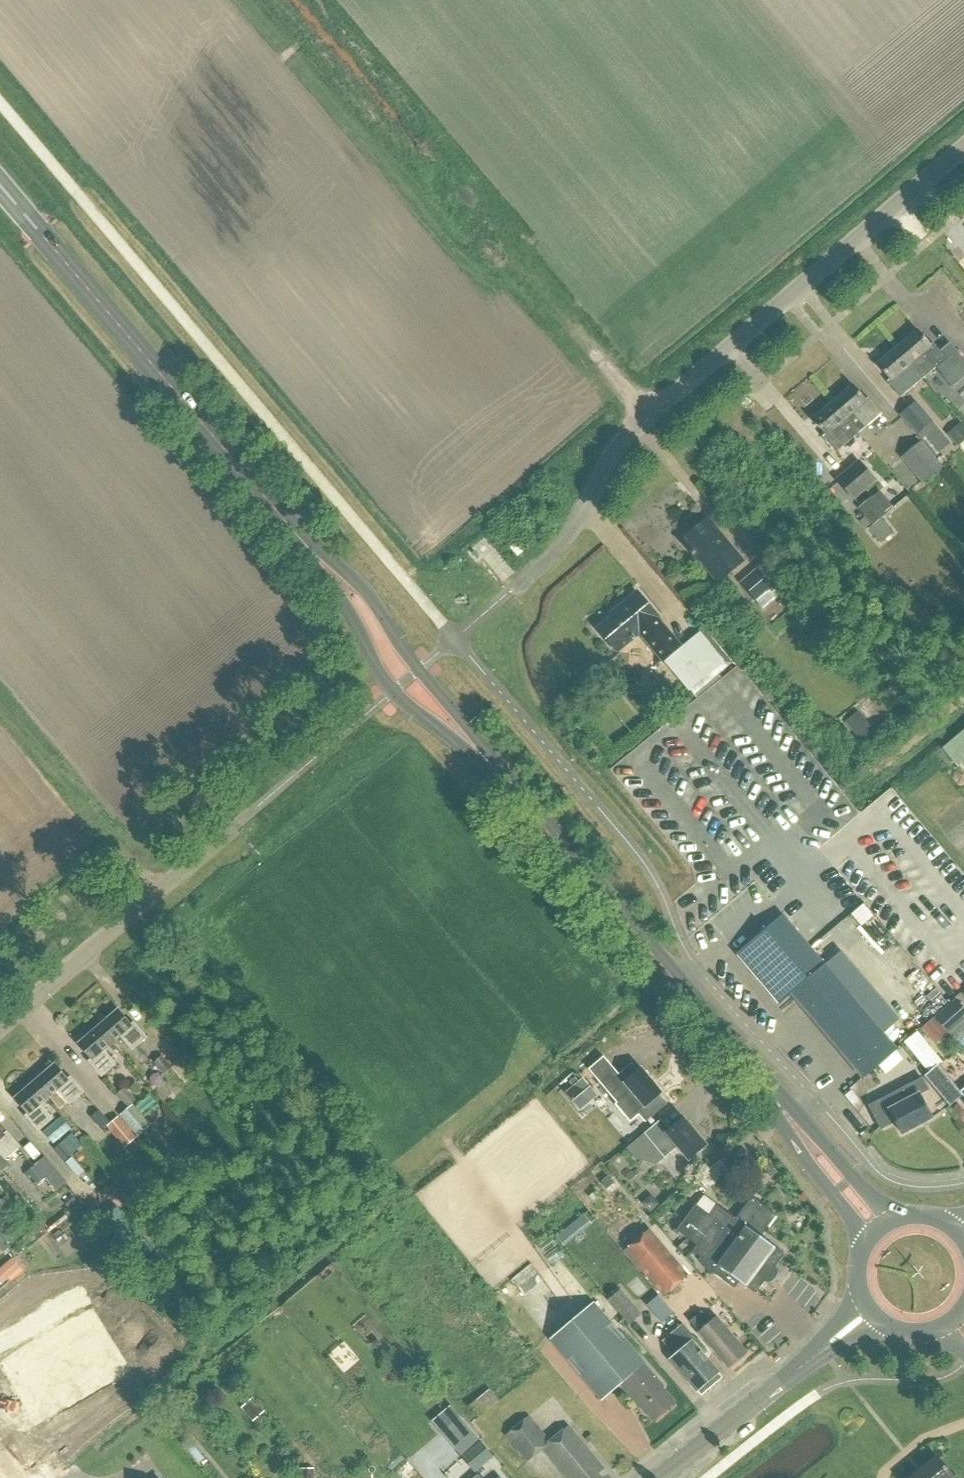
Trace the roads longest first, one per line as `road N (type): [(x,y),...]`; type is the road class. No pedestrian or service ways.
road 1 (unclassified): [(516,589),(551,559),(644,417),(963,148)]
road 2 (primary): [(879,1234),(488,763)]
road 3 (primary): [(310,551),(0,186)]
road 4 (residential): [(0,1026),(239,824)]
road 5 (primary): [(310,551),(391,692),(488,763)]
road 6 (primary): [(488,763),(371,596),(310,551)]
road 7 (tertiary): [(656,1477),(872,1313)]

